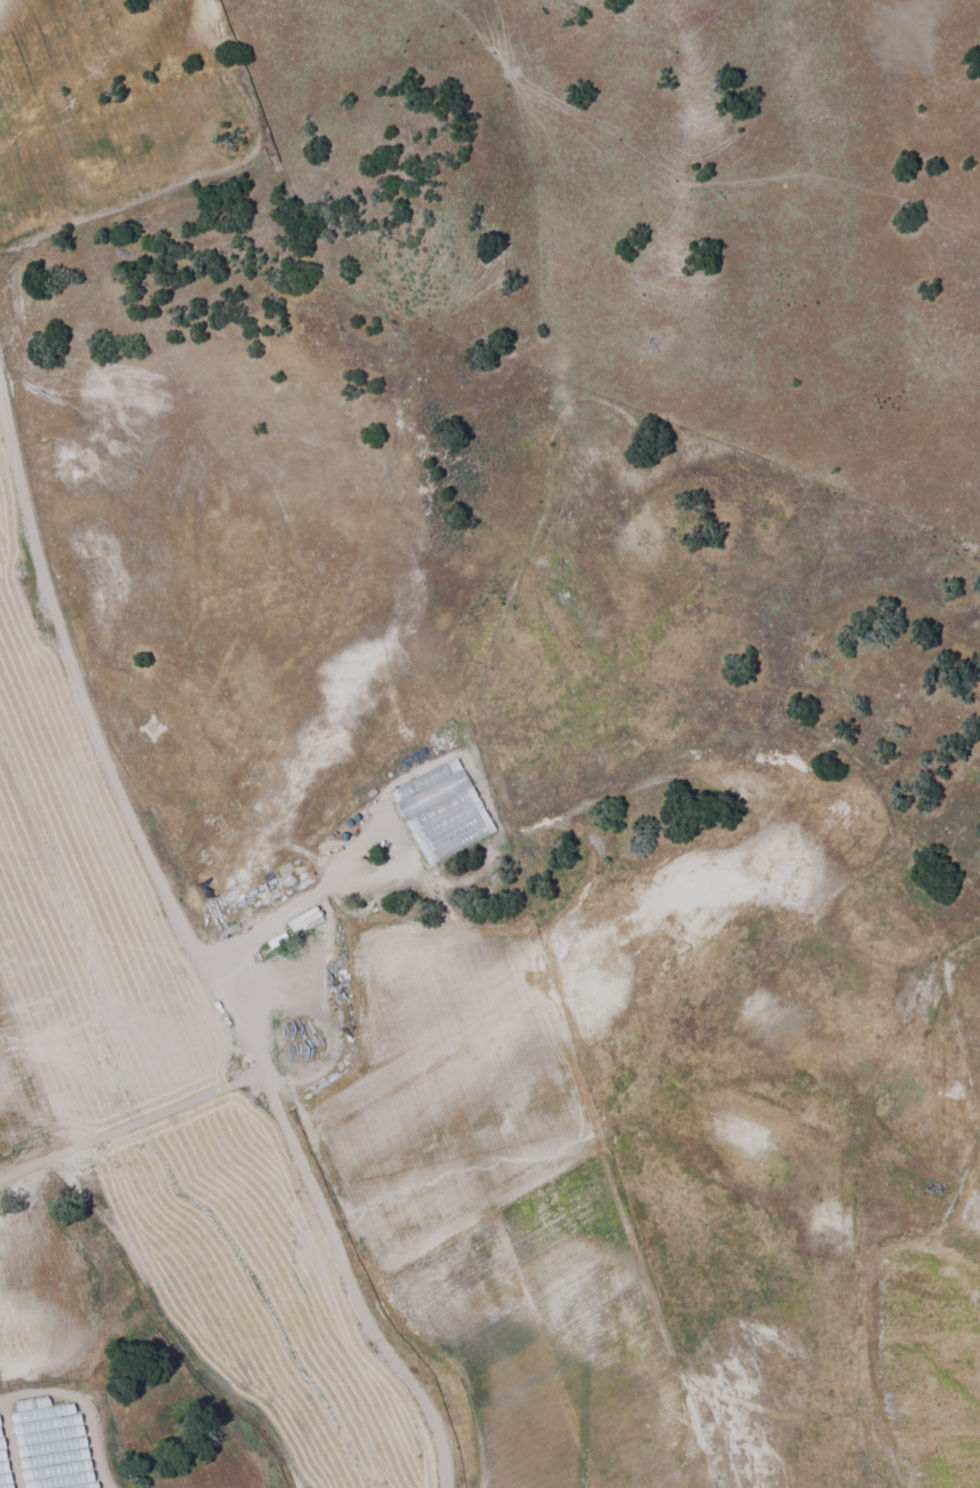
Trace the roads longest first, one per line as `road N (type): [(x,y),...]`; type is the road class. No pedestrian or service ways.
road 1 (residential): [(0,383),(50,631),(71,688),(244,1075),(280,1138),(338,1292),(420,1418),(436,1487)]

